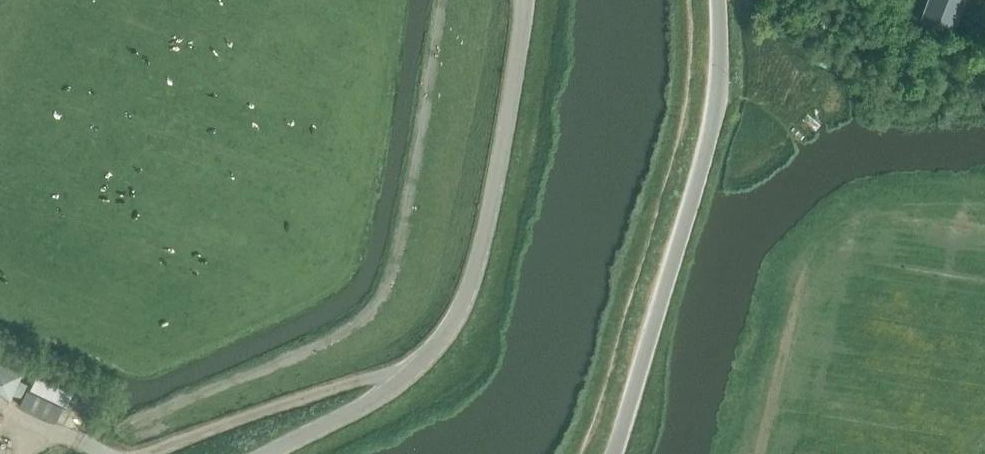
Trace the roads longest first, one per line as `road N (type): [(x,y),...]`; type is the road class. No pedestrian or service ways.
road 1 (tertiary): [(264,453),(386,392),(428,356),(458,312),(488,218),(524,0)]
road 2 (unclassified): [(614,453),(712,129),(718,0)]

